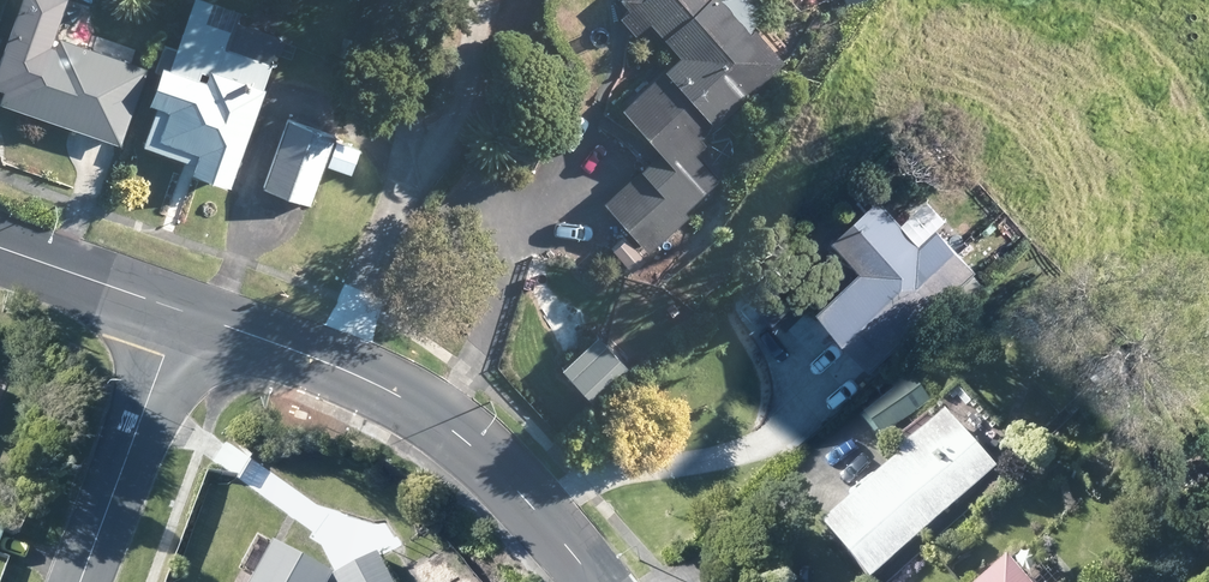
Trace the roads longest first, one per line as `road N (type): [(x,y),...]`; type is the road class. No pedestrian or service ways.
road 1 (residential): [(585,581),(479,453),(447,424),(340,369),(182,310)]
road 2 (residential): [(80,581),(182,310)]
road 3 (residential): [(182,310),(0,246)]

